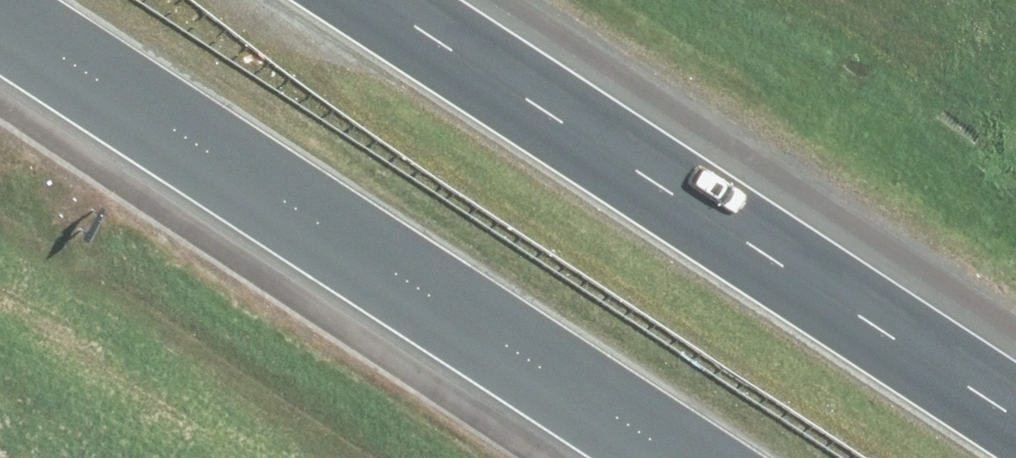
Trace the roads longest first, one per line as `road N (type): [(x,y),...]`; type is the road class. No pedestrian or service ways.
road 1 (motorway): [(681,457),(0,5)]
road 2 (motorway): [(392,0),(1015,416)]

